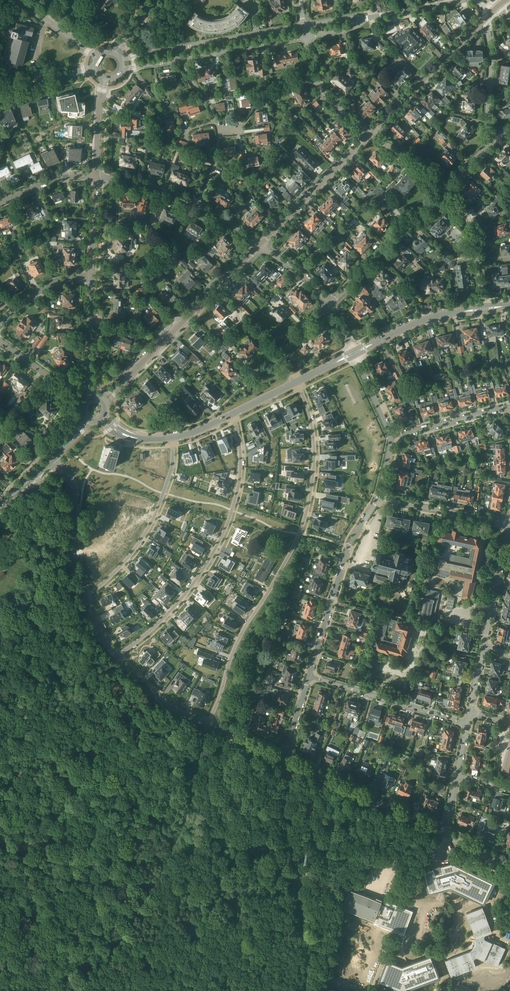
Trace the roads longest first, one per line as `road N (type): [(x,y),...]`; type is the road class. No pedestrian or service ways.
road 1 (residential): [(297,381),(314,438),(303,524),(240,635),(208,723)]
road 2 (residential): [(232,415),(239,465),(230,518),(175,606),(116,655)]
road 3 (unclassified): [(303,990),(306,937),(284,811),(291,763)]
road 4 (residential): [(310,676),(349,543),(379,498)]
road 5 (residential): [(171,437),(173,462),(150,525),(84,596)]
road 6 (residential): [(121,70),(306,36)]
road 7 (residential): [(304,25),(121,60)]
road 8 (tertiary): [(136,368),(259,245)]
road 9 (unclassified): [(444,833),(291,763)]
road 10 (residential): [(467,724),(310,676)]
road 11 (residential): [(329,304),(441,184)]
road 12 (tertiary): [(367,133),(482,21)]
road 13 (tertiary): [(259,245),(367,133)]
road 14 (unclassified): [(84,596),(73,552),(74,482),(51,461)]
road 15 (tertiary): [(353,353),(413,325),(484,308)]
road 16 (residential): [(484,308),(468,225),(441,184)]
road 17 (residential): [(379,498),(509,524)]
road 18 (residential): [(391,438),(509,407)]
road 19 (residential): [(367,133),(317,85),(306,36)]

